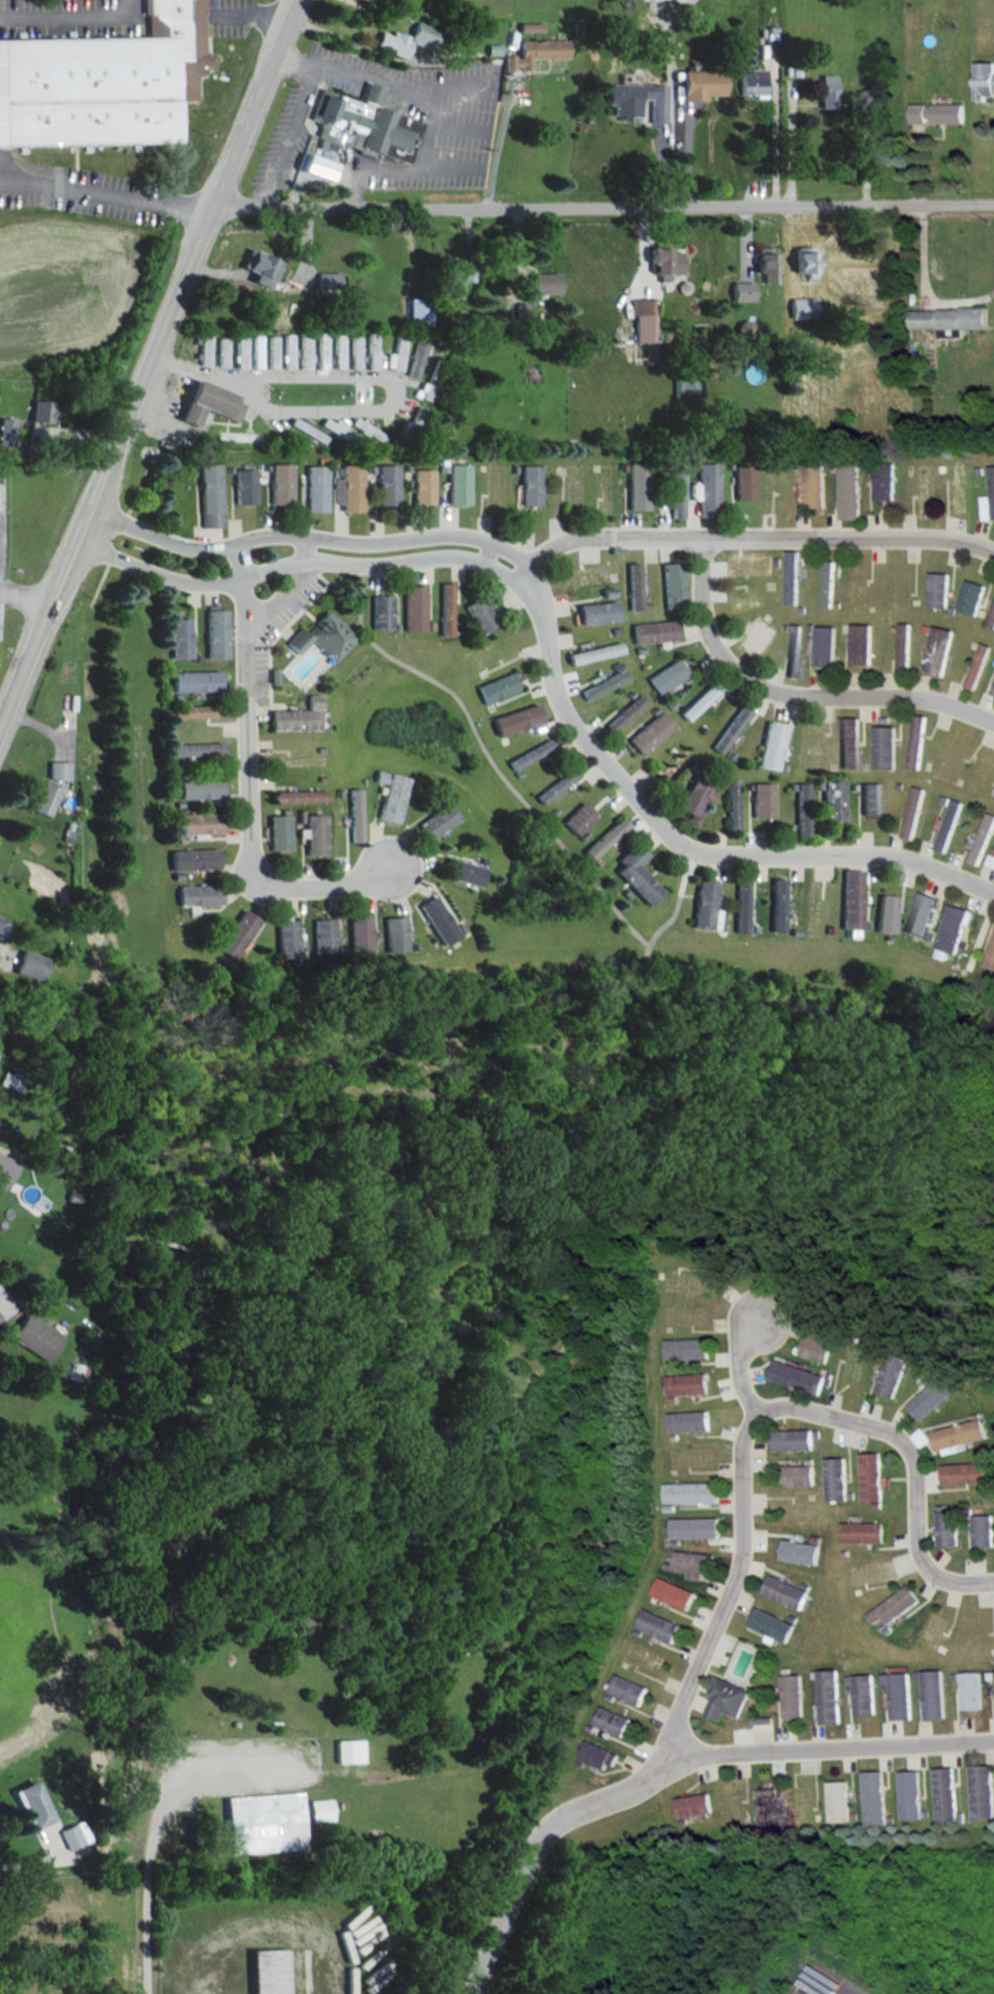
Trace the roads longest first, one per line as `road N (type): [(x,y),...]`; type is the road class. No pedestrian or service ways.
road 1 (secondary): [(0,724),(297,0)]
road 2 (residential): [(211,208),(993,203)]
road 3 (residential): [(519,572),(540,607),(562,710),(673,840),(714,855),(888,856),(993,894)]
road 4 (residential): [(512,581),(540,553),(583,537),(912,537),(987,550)]
road 5 (residential): [(388,866),(344,887),(293,888),(269,880),(254,861),(237,544)]
road 6 (residential): [(525,565),(490,543),(453,535),(377,545),(280,535),(194,549),(89,506)]
road 7 (residential): [(75,542),(194,584),(300,562),(370,566),(448,556),(481,562),(512,581)]
road 8 (residential): [(701,537),(705,623),(723,658),(759,687),(816,697),(926,698),(993,723)]
road 9 (residential): [(658,1756),(738,1572),(740,1456),(756,1414)]
road 10 (residential): [(756,1414),(790,1405),(898,1434),(917,1464),(919,1547),(927,1565),(955,1582),(993,1582)]
road 11 (residential): [(993,1741),(658,1756)]
road 12 (residential): [(469,1993),(550,1827),(635,1784),(658,1756)]

